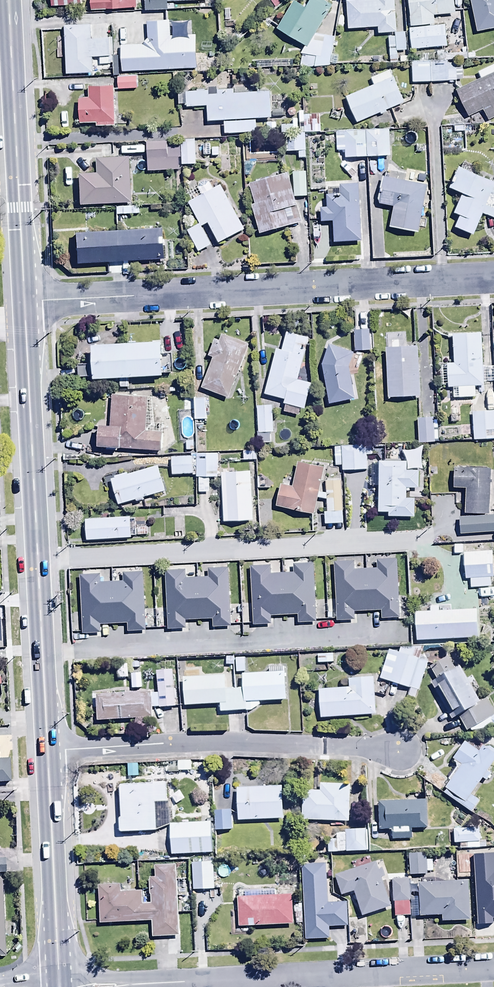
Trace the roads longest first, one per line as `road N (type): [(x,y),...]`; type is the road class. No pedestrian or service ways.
road 1 (residential): [(493,280),(24,304)]
road 2 (secondary): [(46,748),(24,304)]
road 3 (residential): [(93,986),(493,968)]
road 4 (residential): [(46,748),(406,748)]
road 5 (secondary): [(24,304),(7,0)]
road 6 (secondary): [(60,986),(46,748)]

